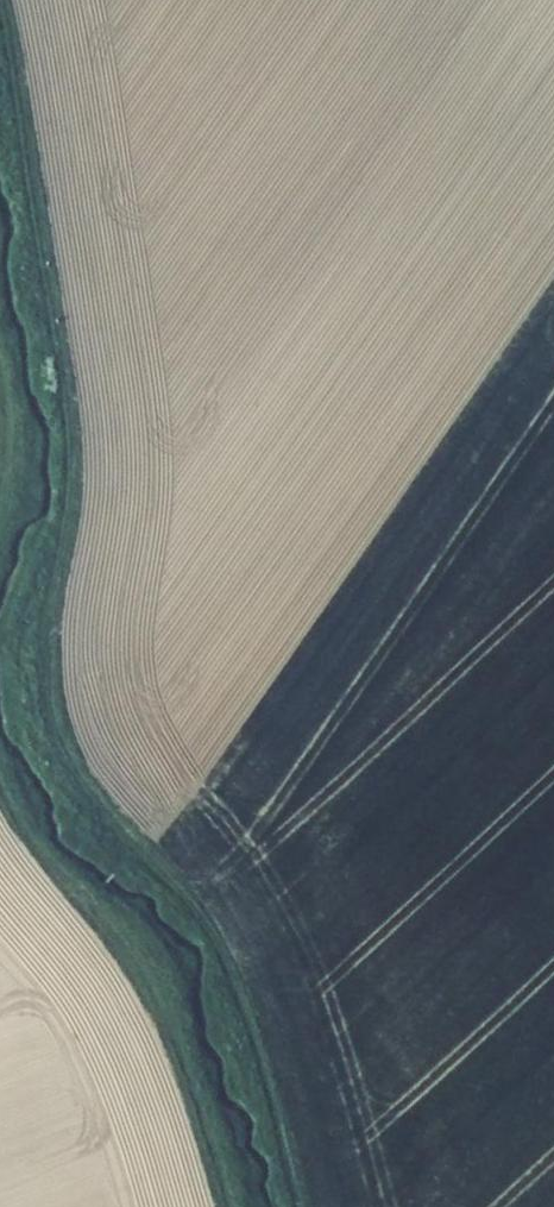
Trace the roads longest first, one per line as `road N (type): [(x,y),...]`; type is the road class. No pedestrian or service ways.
road 1 (track): [(297,1206),(264,1065),(220,941),(187,895),(142,862),(97,811),(55,744),(46,611),(73,473),(0,8)]
road 2 (track): [(236,1206),(175,1017),(144,952),(106,903),(34,837),(0,768)]
road 3 (track): [(0,534),(10,419),(5,376)]

